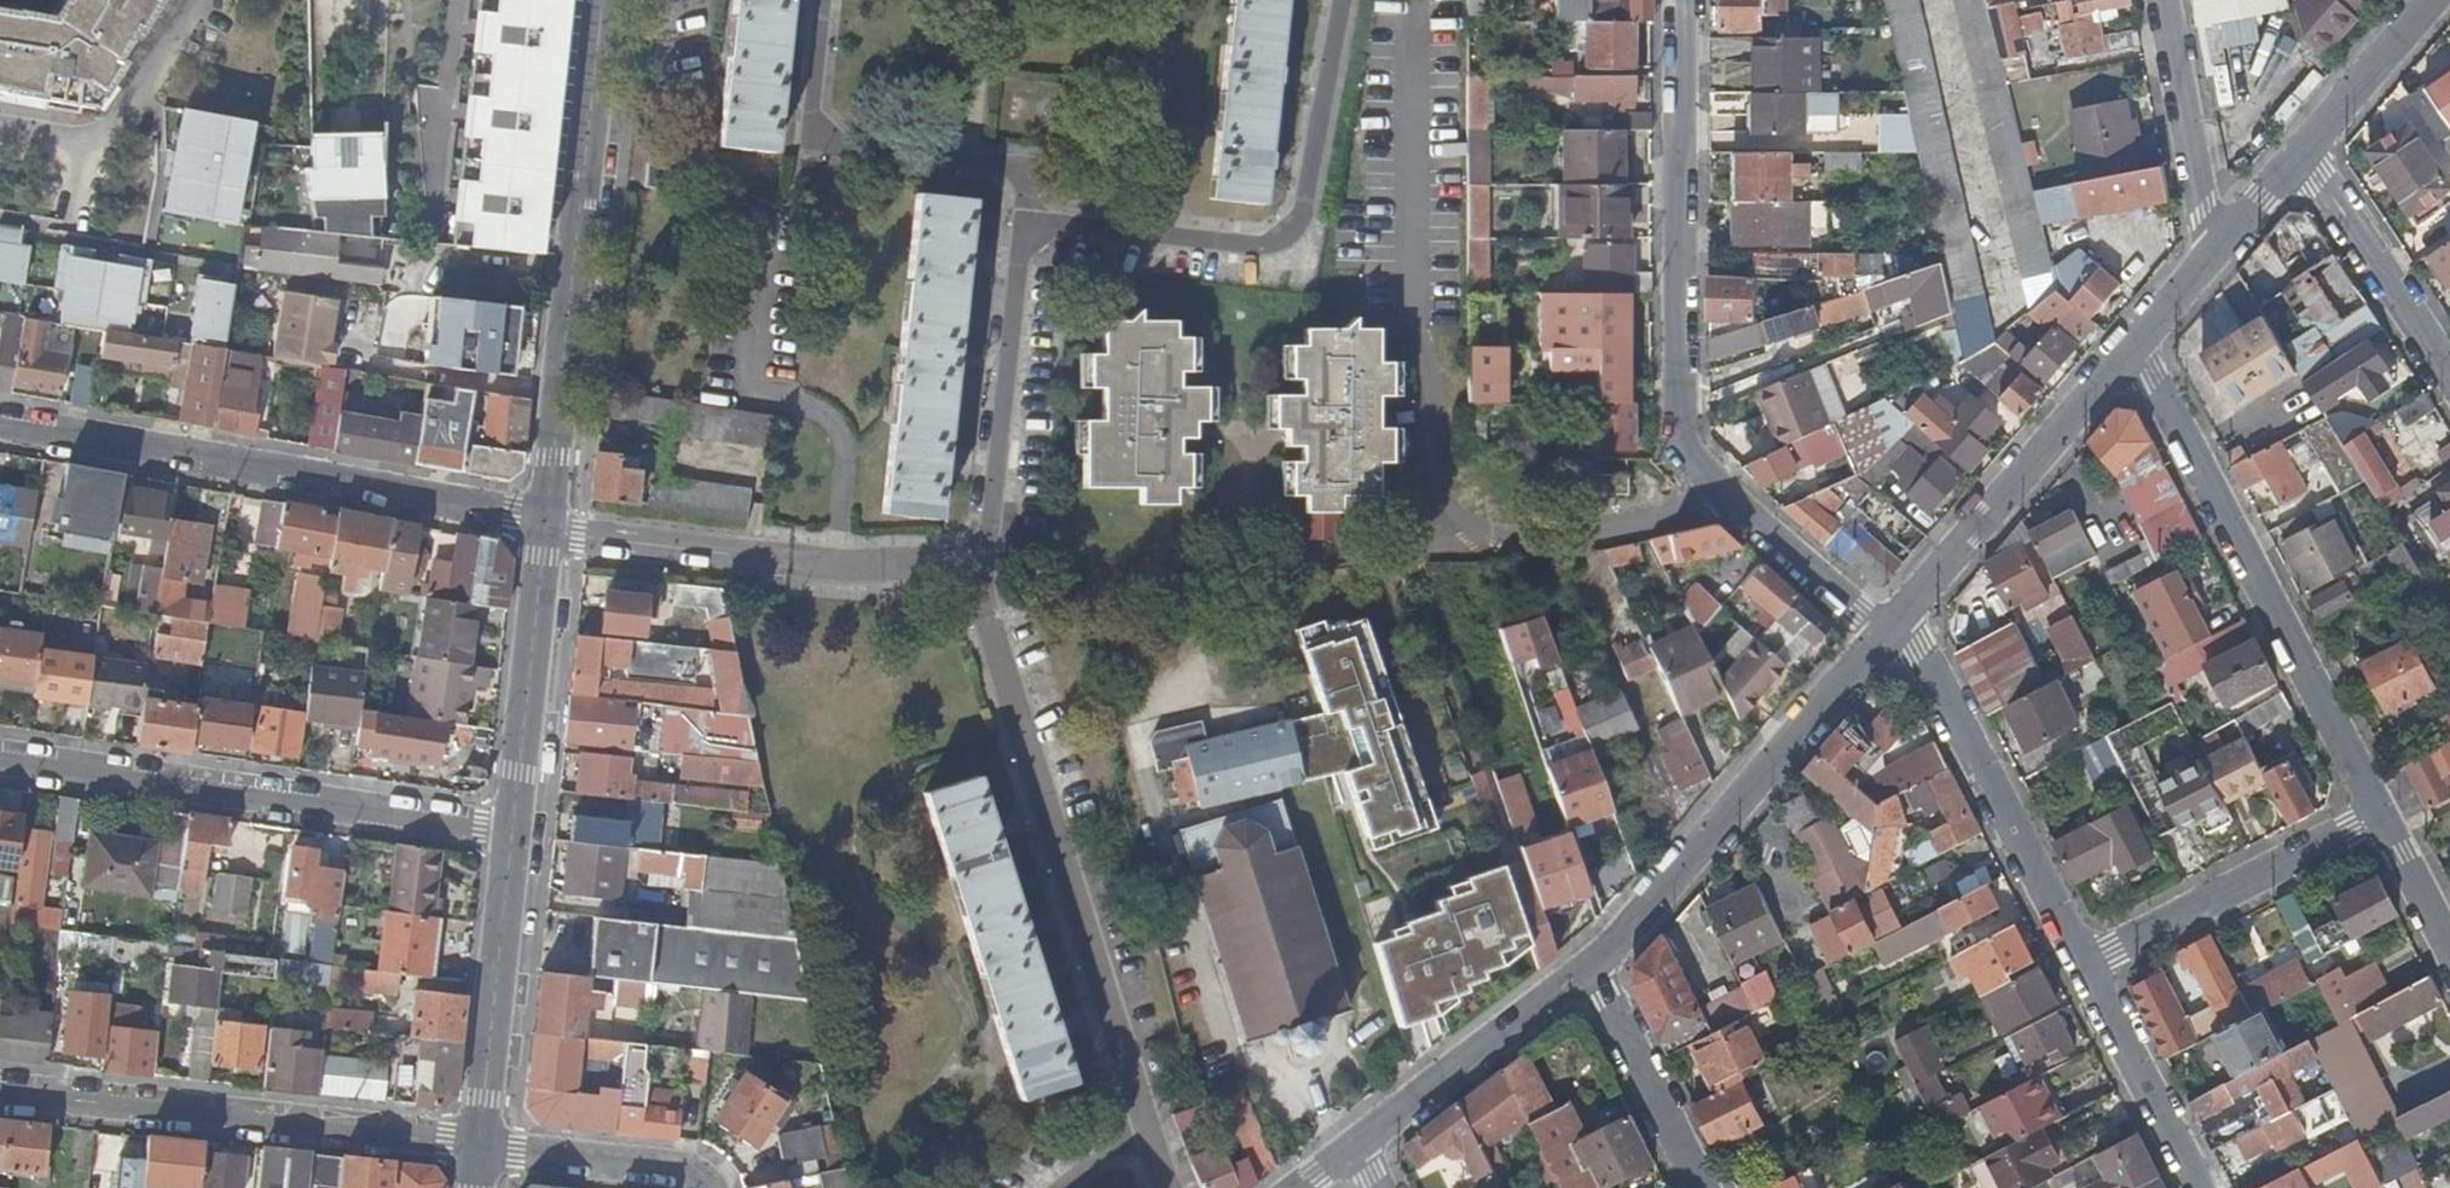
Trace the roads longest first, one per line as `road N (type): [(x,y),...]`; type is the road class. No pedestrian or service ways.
road 1 (residential): [(823,0),(808,141),(991,161),(1023,177),(981,565)]
road 2 (residential): [(1679,0),(1686,451),(1705,478),(1893,629)]
road 3 (residential): [(981,565),(1164,1187)]
road 4 (residential): [(539,530),(0,426)]
road 5 (residential): [(2380,815),(2134,341)]
road 6 (tertiary): [(539,530),(593,0)]
road 7 (residential): [(0,758),(511,832)]
road 8 (residential): [(479,1140),(0,1086)]
road 9 (residential): [(1594,962),(1893,629)]
road 10 (residential): [(539,530),(792,561),(981,565)]
road 11 (residential): [(2082,965),(1918,647),(1893,629)]
road 12 (residential): [(1893,629),(2134,341)]
road 13 (residential): [(2082,965),(2380,815)]
road 14 (tertiary): [(479,1140),(511,832)]
road 15 (tertiary): [(511,832),(539,530)]
road 16 (residential): [(1361,1146),(1594,962)]
road 17 (residential): [(2300,150),(2449,379)]
road 18 (residential): [(2208,260),(2161,0)]
road 19 (residential): [(1594,962),(1705,1187)]
road 20 (residential): [(2197,1187),(2082,965)]
road 21 (residential): [(479,1140),(684,1167),(707,1187)]
road 22 (residential): [(2300,150),(2433,0)]
road 23 (residential): [(2449,952),(2380,815)]
road 24 (residential): [(2208,260),(2300,150)]

